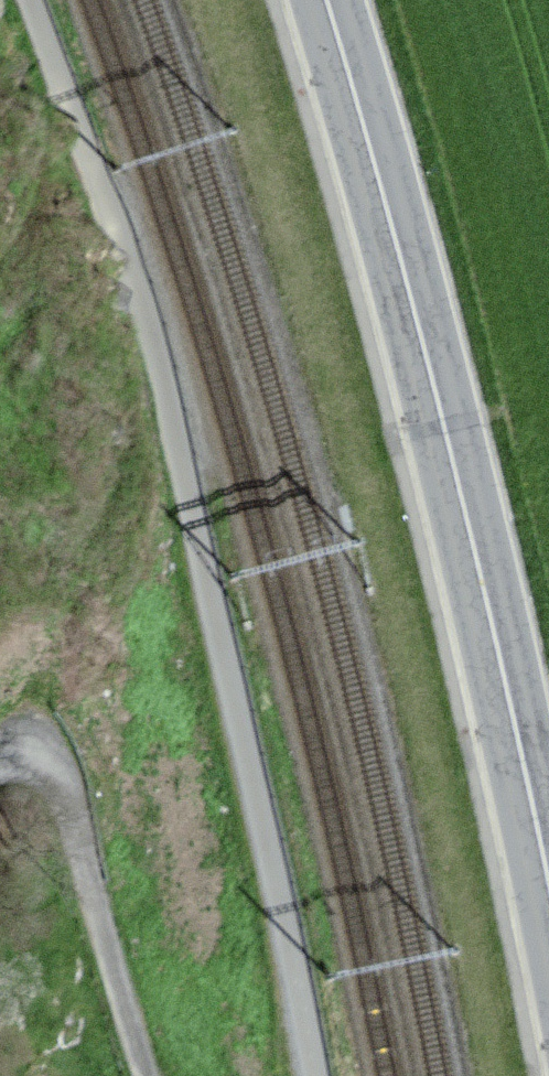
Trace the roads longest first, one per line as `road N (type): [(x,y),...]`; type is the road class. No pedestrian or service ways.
road 1 (unclassified): [(30,0),(157,359),(311,1075)]
road 2 (secondary): [(327,0),(438,397),(548,883)]

